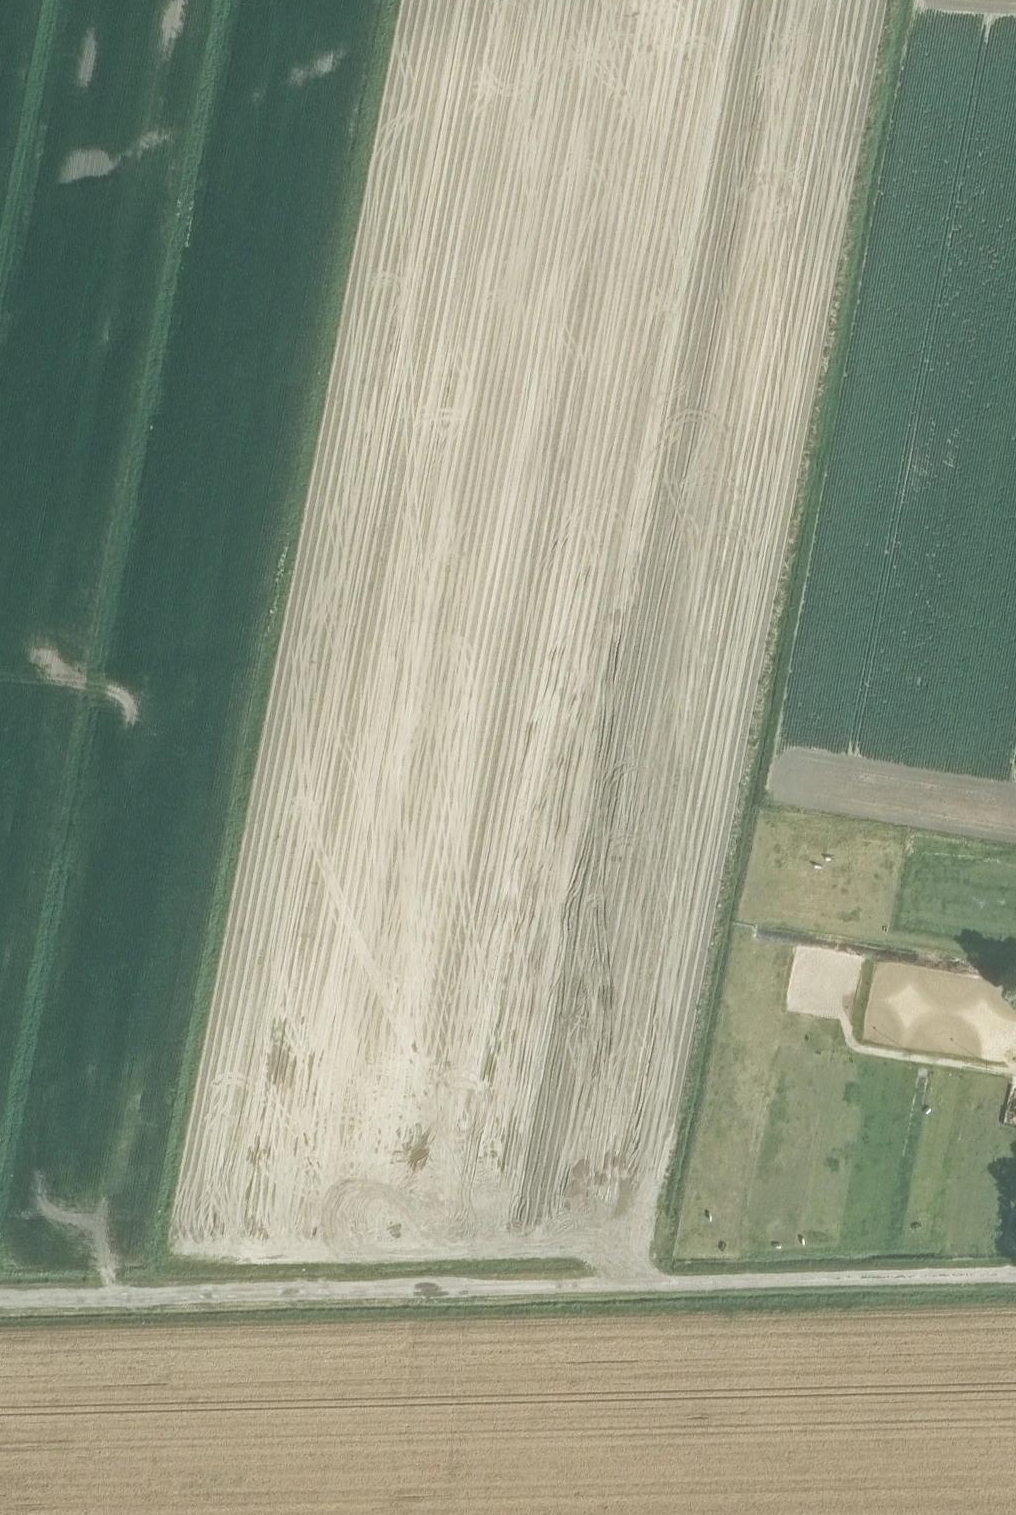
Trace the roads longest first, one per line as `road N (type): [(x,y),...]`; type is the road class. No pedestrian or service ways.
road 1 (track): [(1015,1273),(0,1298)]

